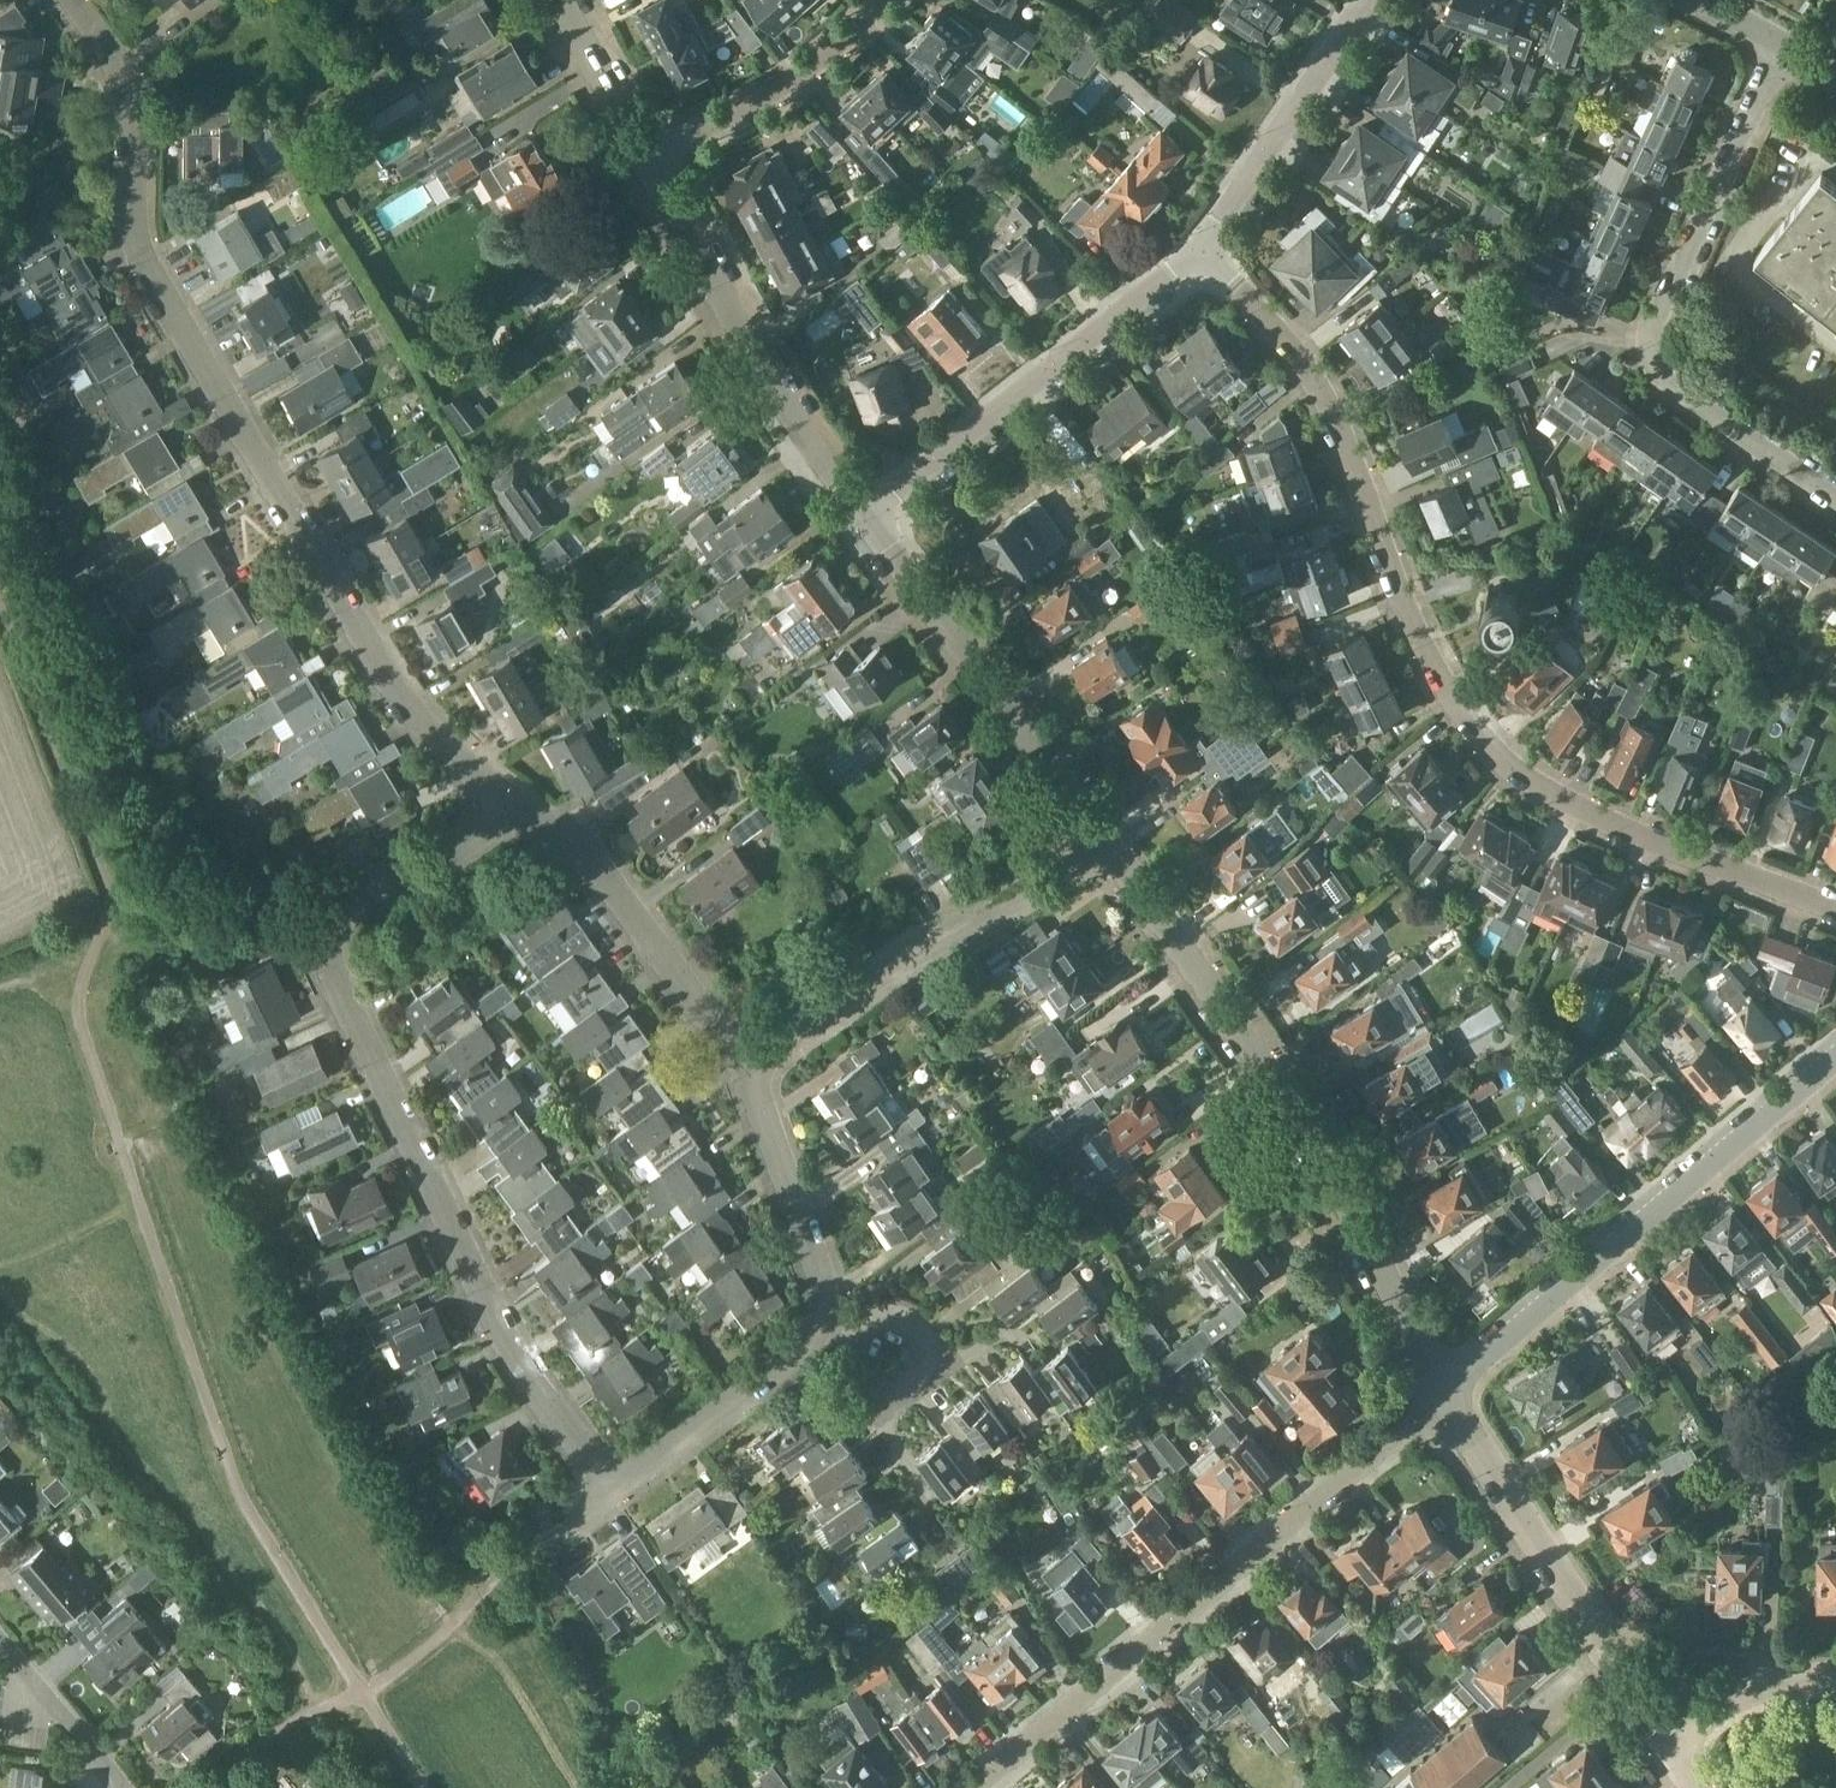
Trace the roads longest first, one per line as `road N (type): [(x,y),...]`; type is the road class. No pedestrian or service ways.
road 1 (residential): [(815,1320),(799,1350),(610,1489),(507,1344),(334,976),(329,941),(335,915),(358,892),(459,847),(504,795)]
road 2 (residential): [(1835,908),(1600,821),(1510,752),(1447,688),(1339,420),(1270,308),(1211,249)]
road 3 (residential): [(61,0),(127,108),(140,247),(412,718),(504,795)]
road 4 (residential): [(1444,1393),(1299,1115),(1100,830)]
road 5 (residential): [(971,1787),(1444,1393)]
road 6 (residential): [(1835,501),(1688,399),(1642,356),(1780,41)]
road 7 (residential): [(1444,1393),(1835,1056)]
road 8 (residential): [(868,515),(1211,249)]
road 9 (residential): [(749,1067),(1030,863),(1100,830)]
road 10 (residential): [(868,515),(758,360),(650,158)]
road 11 (residential): [(1662,1743),(1444,1393)]
road 12 (residential): [(1100,830),(868,515)]
road 13 (residential): [(504,795),(560,840),(749,1067)]
road 14 (residential): [(1211,249),(1267,143),(1370,0)]
road 15 (residential): [(650,158),(791,84),(880,0)]
road 16 (residential): [(749,1067),(821,1277),(815,1320)]
road 17 (residential): [(1662,1743),(1772,1679),(1835,1678)]
road 18 (residential): [(0,1644),(119,1787)]
road 19 (residential): [(855,1338),(856,1362),(869,1377),(888,1381),(910,1369),(916,1341),(903,1323),(882,1318),(860,1329)]
road 20 (residential): [(650,158),(561,0)]

